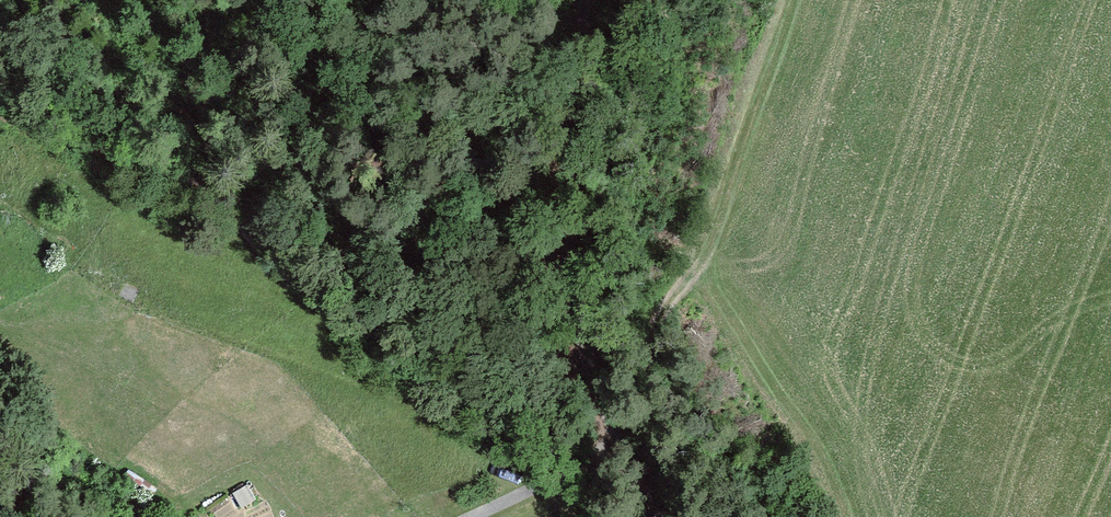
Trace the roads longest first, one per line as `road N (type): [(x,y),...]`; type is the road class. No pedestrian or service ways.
road 1 (track): [(596,370),(398,318),(289,276),(229,213),(51,113),(0,75)]
road 2 (track): [(596,370),(569,242),(588,0)]
road 3 (track): [(466,516),(626,443)]
road 4 (track): [(666,516),(596,370)]

